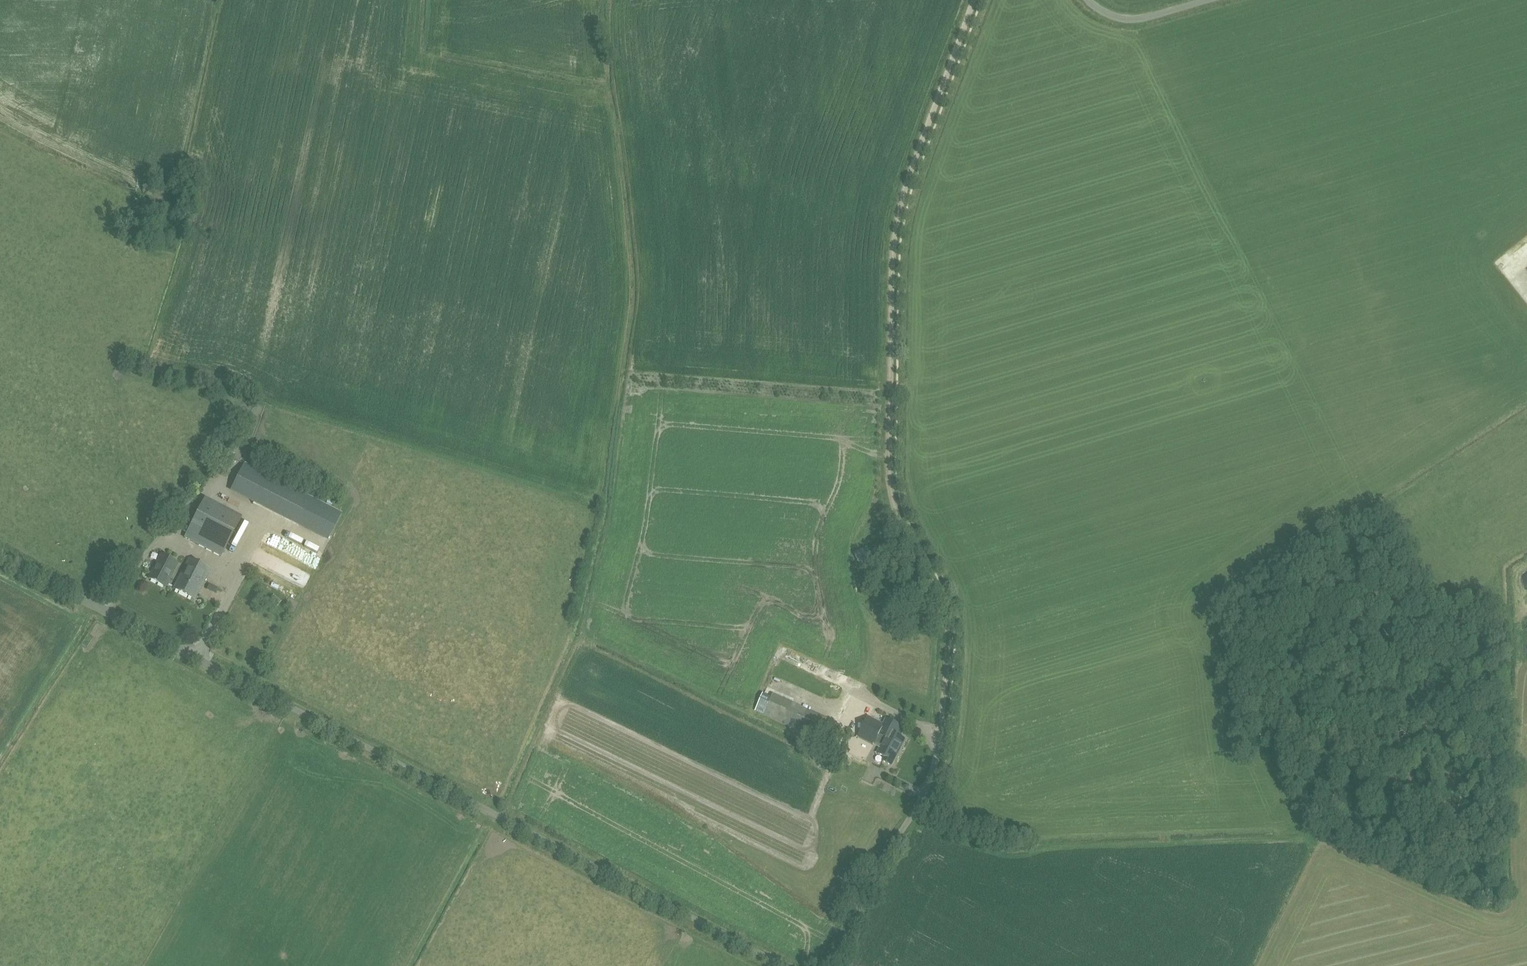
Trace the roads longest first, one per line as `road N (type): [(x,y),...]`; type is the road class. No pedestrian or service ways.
road 1 (unclassified): [(784,965),(364,733),(0,546)]
road 2 (track): [(972,0),(903,190),(892,254),(891,492),(946,616),(941,730)]
road 3 (unclassified): [(827,965),(923,796),(941,730)]
road 4 (unclassified): [(1209,0),(1130,20),(1088,0)]

